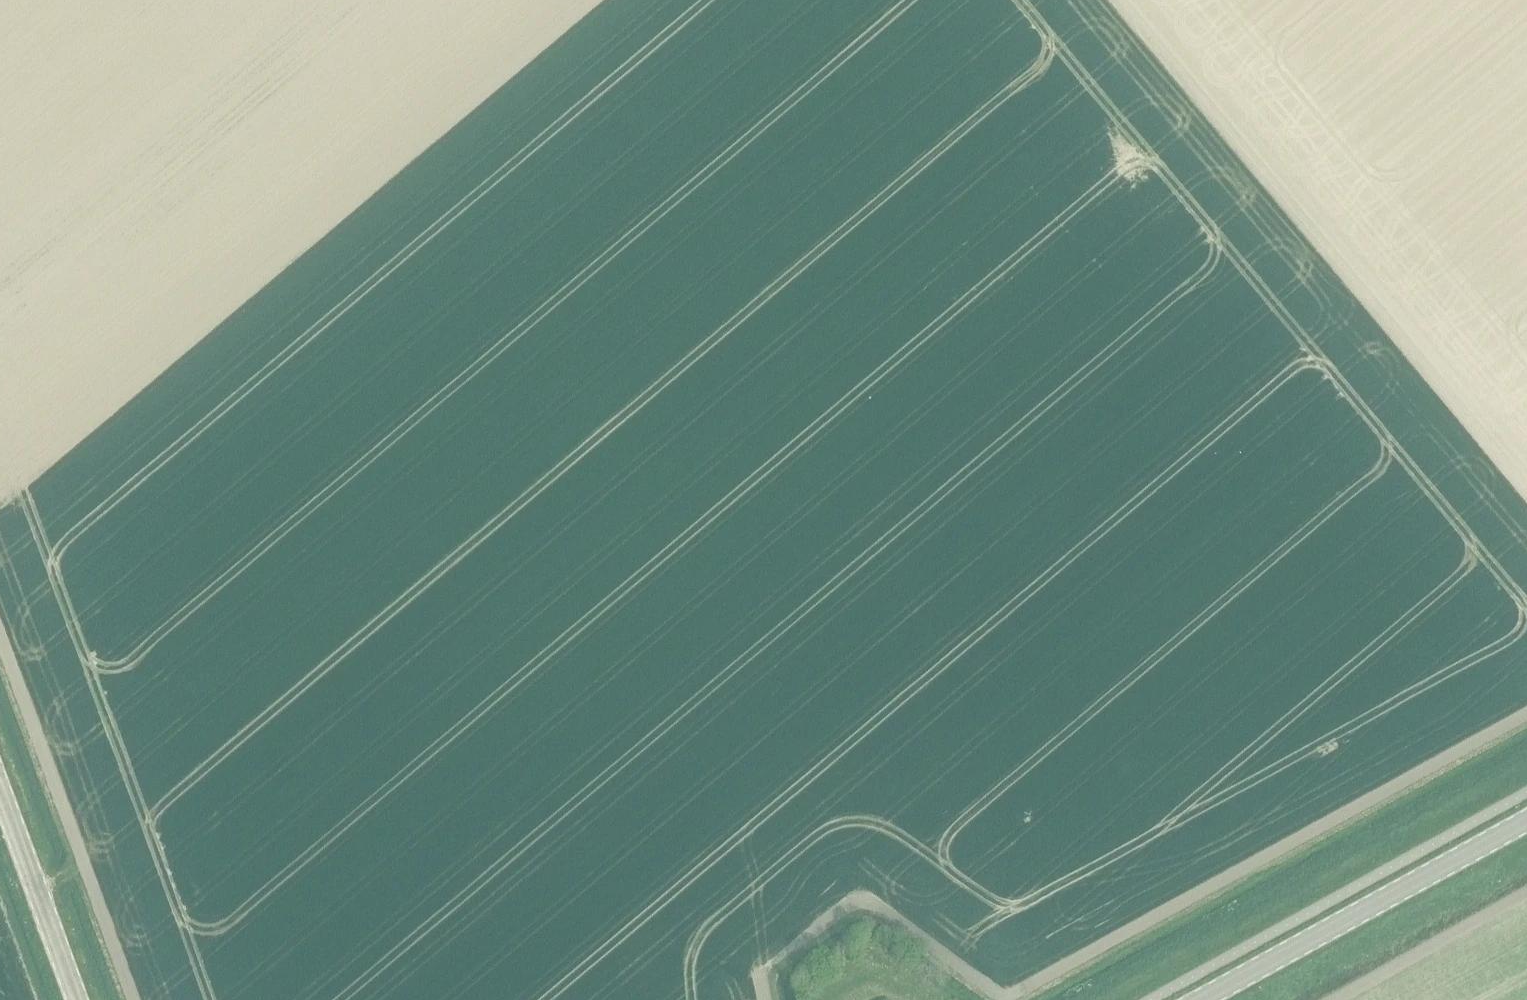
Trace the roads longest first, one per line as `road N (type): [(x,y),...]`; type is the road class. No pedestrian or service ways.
road 1 (tertiary): [(1196,999),(1526,818)]
road 2 (unclassified): [(74,999),(0,796)]

